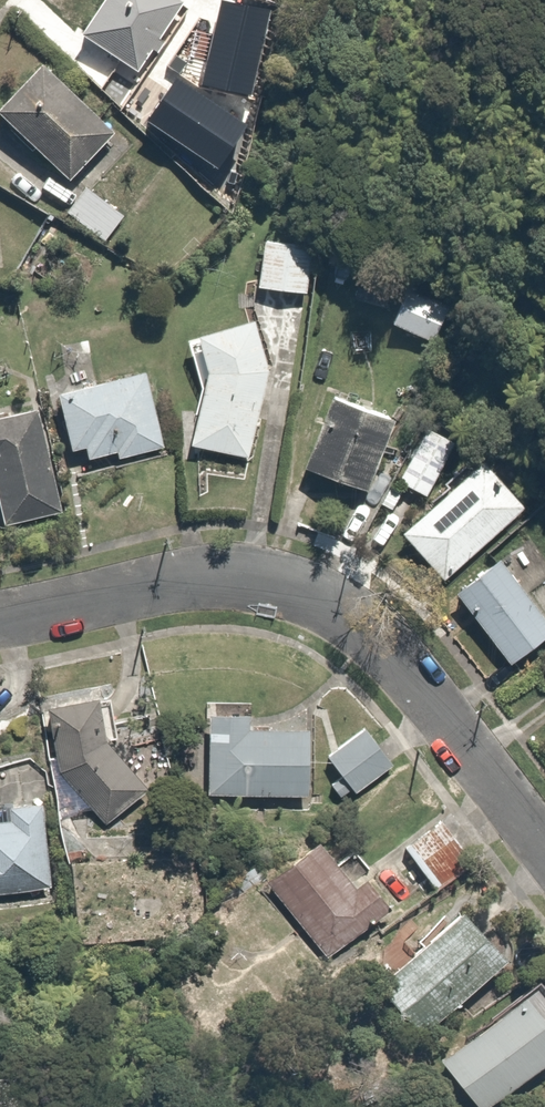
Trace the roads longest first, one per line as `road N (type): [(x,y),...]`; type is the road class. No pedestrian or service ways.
road 1 (residential): [(0,622),(232,588),(346,624),(544,861)]

